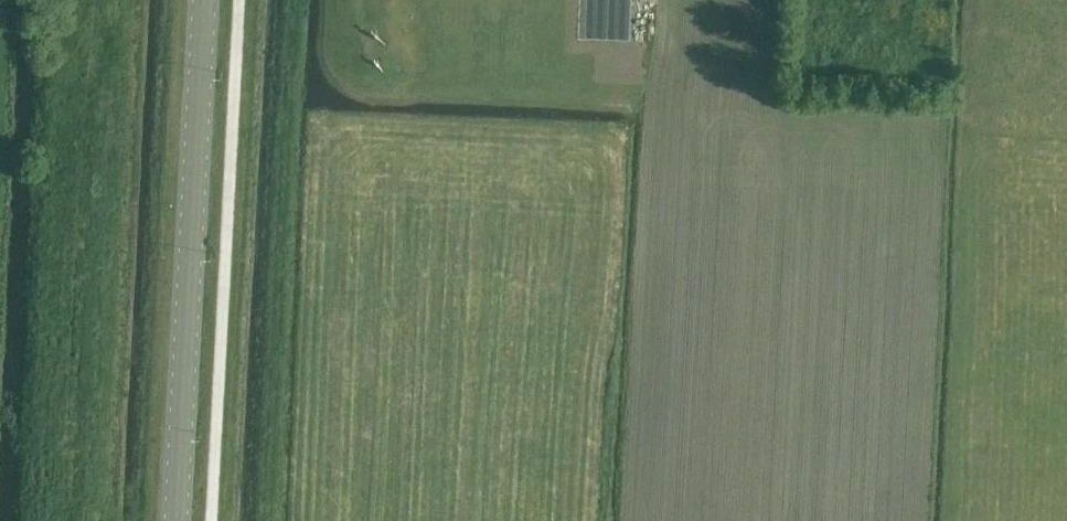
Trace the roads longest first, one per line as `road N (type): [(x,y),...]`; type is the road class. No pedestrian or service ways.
road 1 (secondary): [(202,0),(174,520)]

